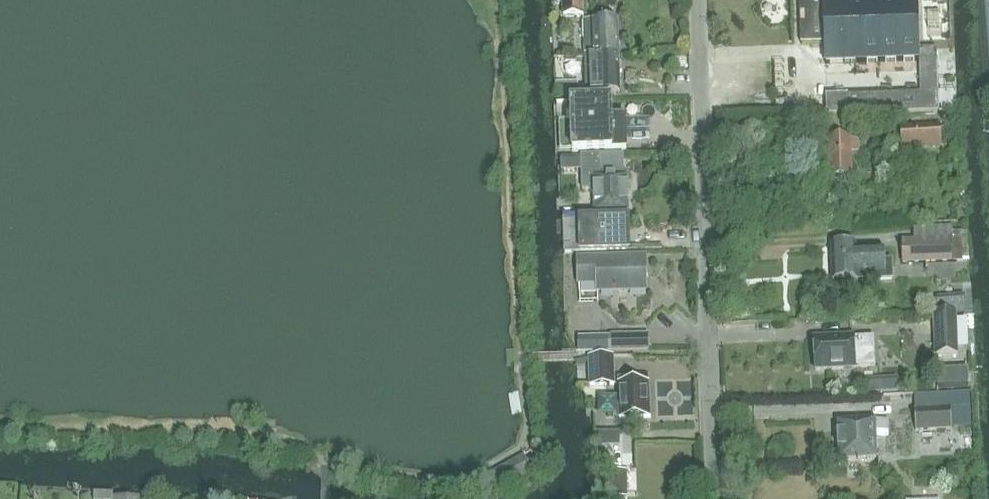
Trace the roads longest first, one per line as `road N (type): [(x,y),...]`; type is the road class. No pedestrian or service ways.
road 1 (unclassified): [(718,498),(699,0)]

